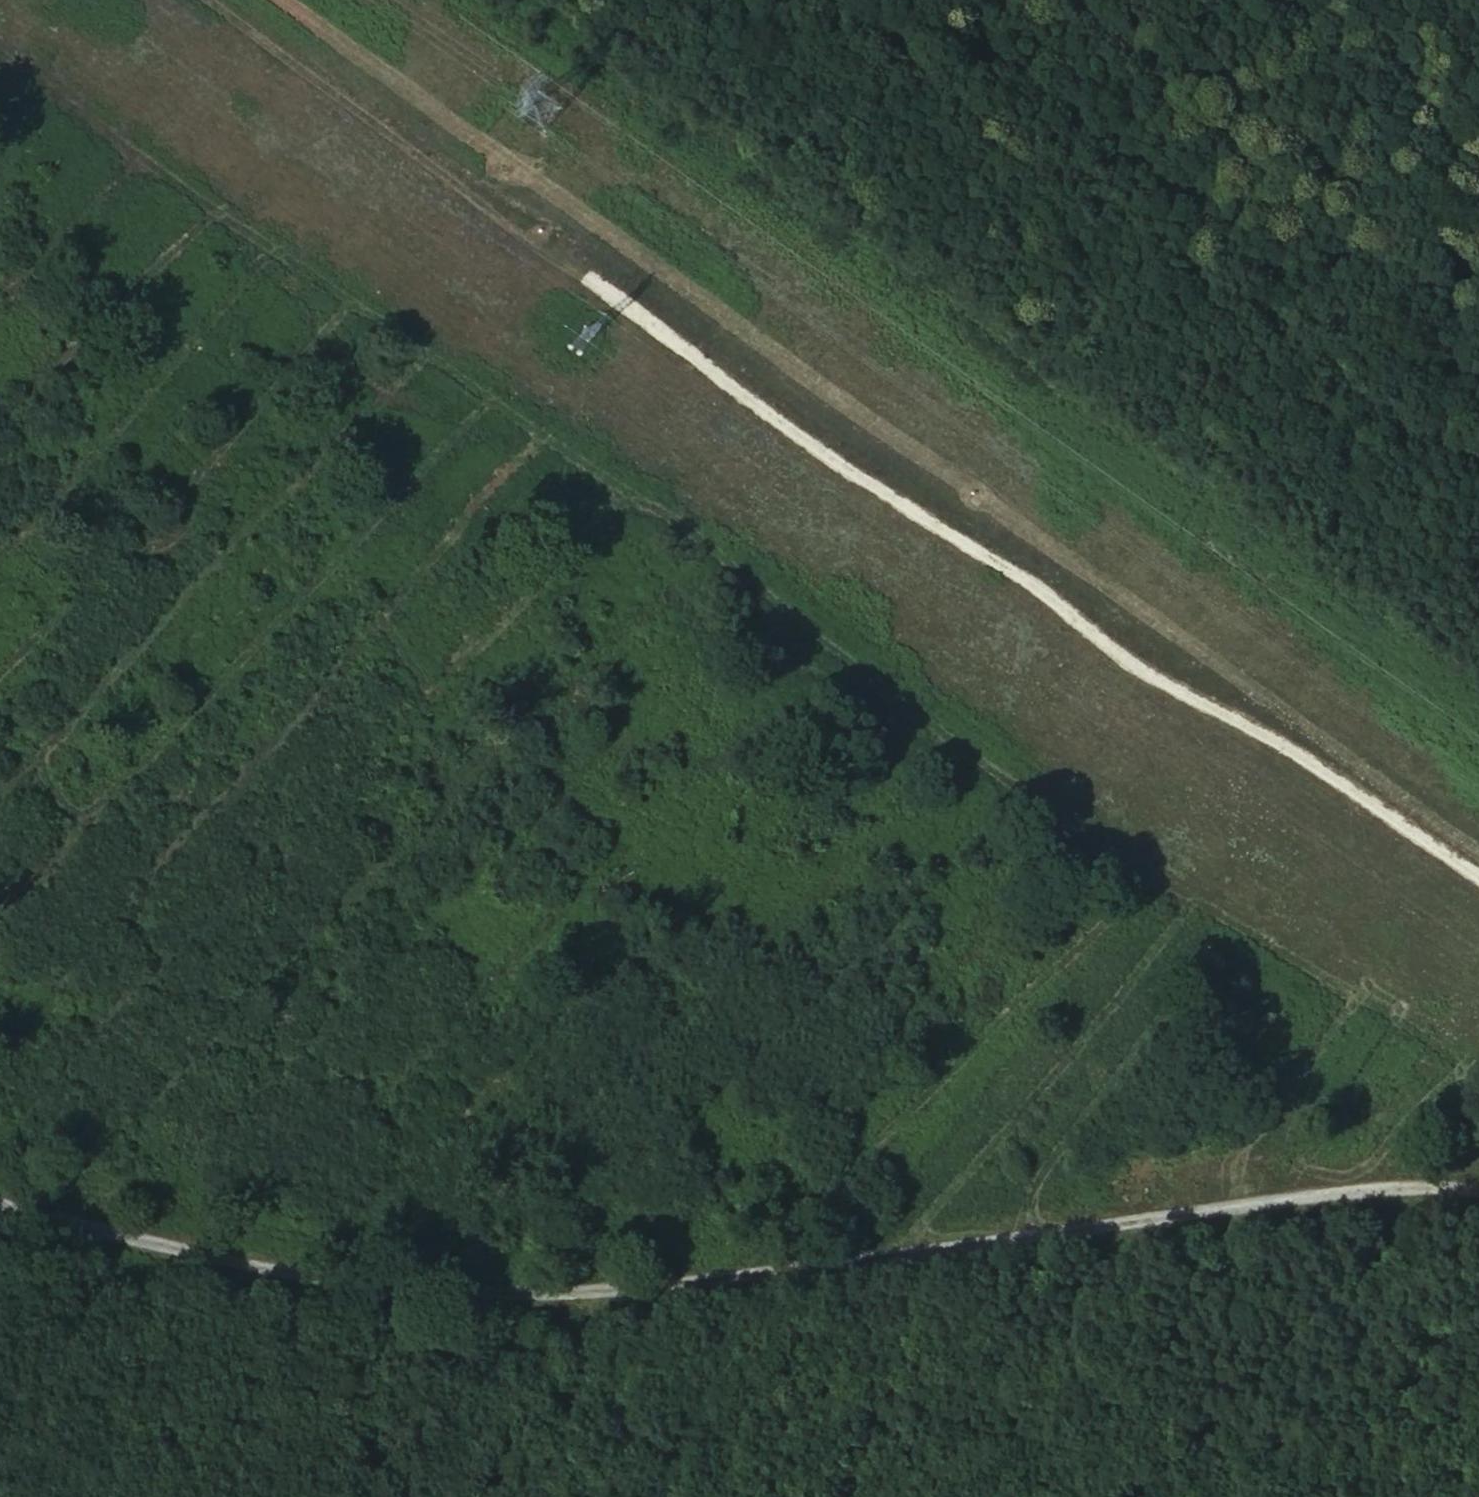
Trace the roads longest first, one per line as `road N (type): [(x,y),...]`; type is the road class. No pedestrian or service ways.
road 1 (track): [(1478,1172),(1303,1173),(609,1297),(461,1291),(0,1189)]

